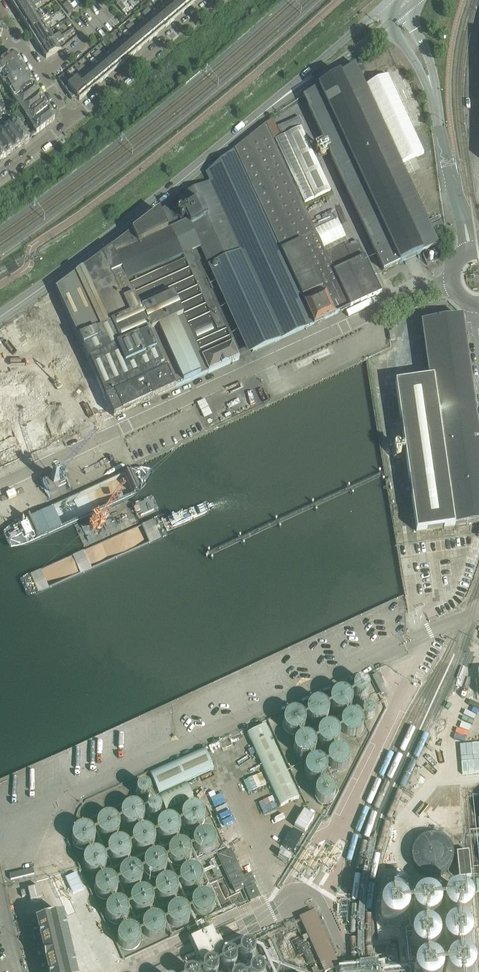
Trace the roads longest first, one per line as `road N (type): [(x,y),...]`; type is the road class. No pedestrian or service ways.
road 1 (unclassified): [(0,487),(452,282)]
road 2 (secondary): [(0,315),(288,94)]
road 3 (residential): [(215,0),(71,122)]
road 4 (unclassified): [(471,252),(431,83)]
road 5 (secondary): [(385,6),(288,94)]
road 6 (secondary): [(288,94),(389,23)]

